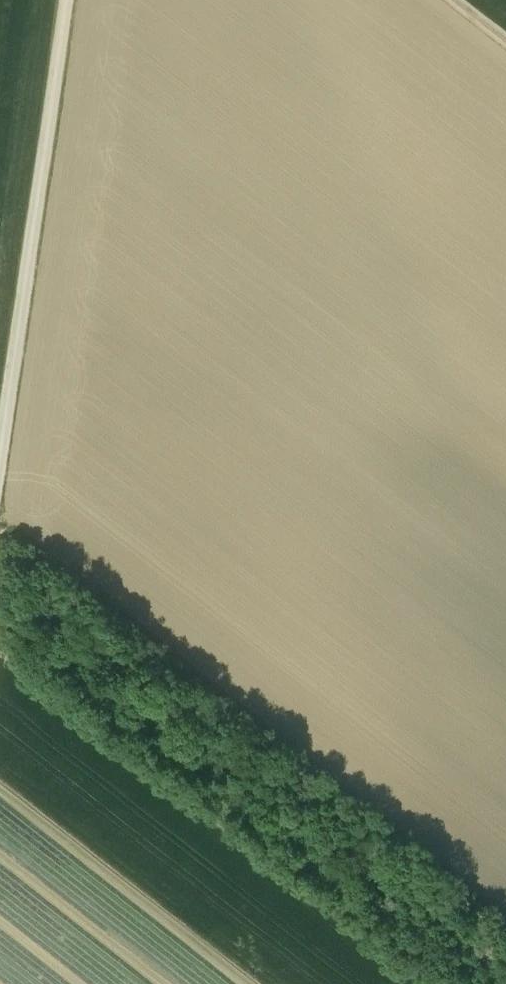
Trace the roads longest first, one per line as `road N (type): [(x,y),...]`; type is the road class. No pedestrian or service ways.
road 1 (track): [(0,454),(69,0)]

